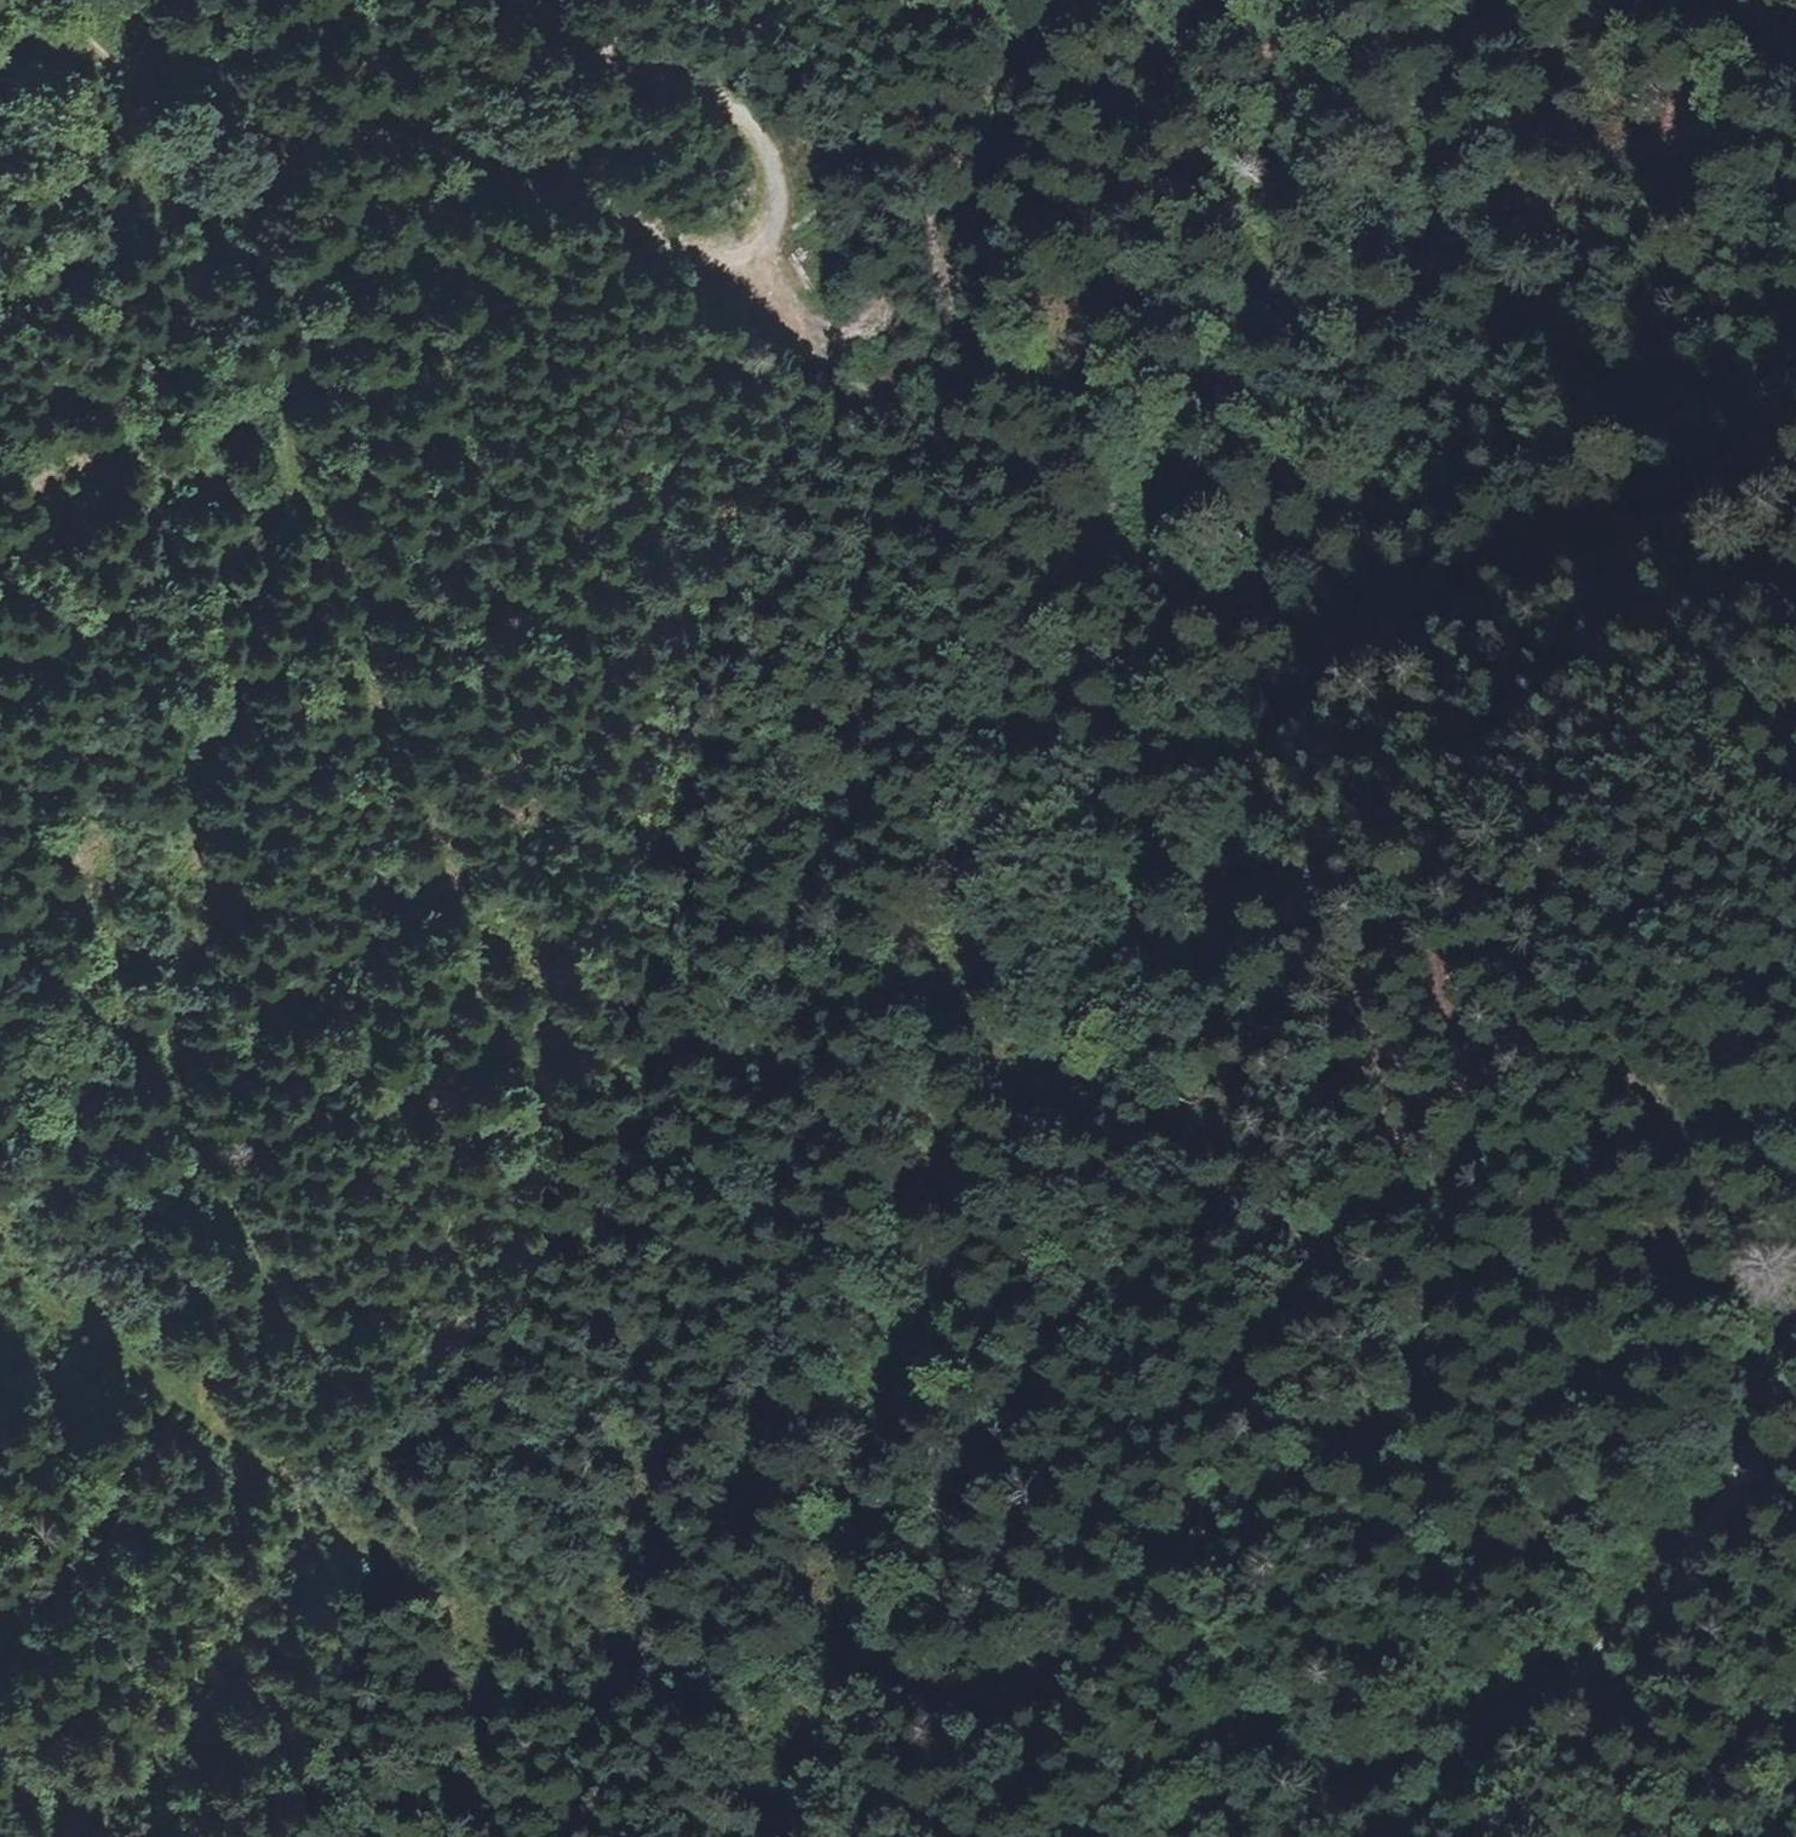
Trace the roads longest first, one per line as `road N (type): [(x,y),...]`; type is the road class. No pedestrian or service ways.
road 1 (track): [(741,255),(813,357),(989,452),(1131,571),(1242,622),(1397,612),(1643,514),(1795,435)]
road 2 (track): [(50,0),(120,72),(191,111),(358,122),(698,256),(741,255)]
road 3 (track): [(1795,1337),(1705,1536),(1656,1600),(1500,1751),(1396,1836)]
road 4 (track): [(523,1613),(247,1480),(10,1311),(0,1293)]
road 5 (track): [(741,255),(762,237),(776,182),(747,126),(663,73),(595,55),(516,0)]

